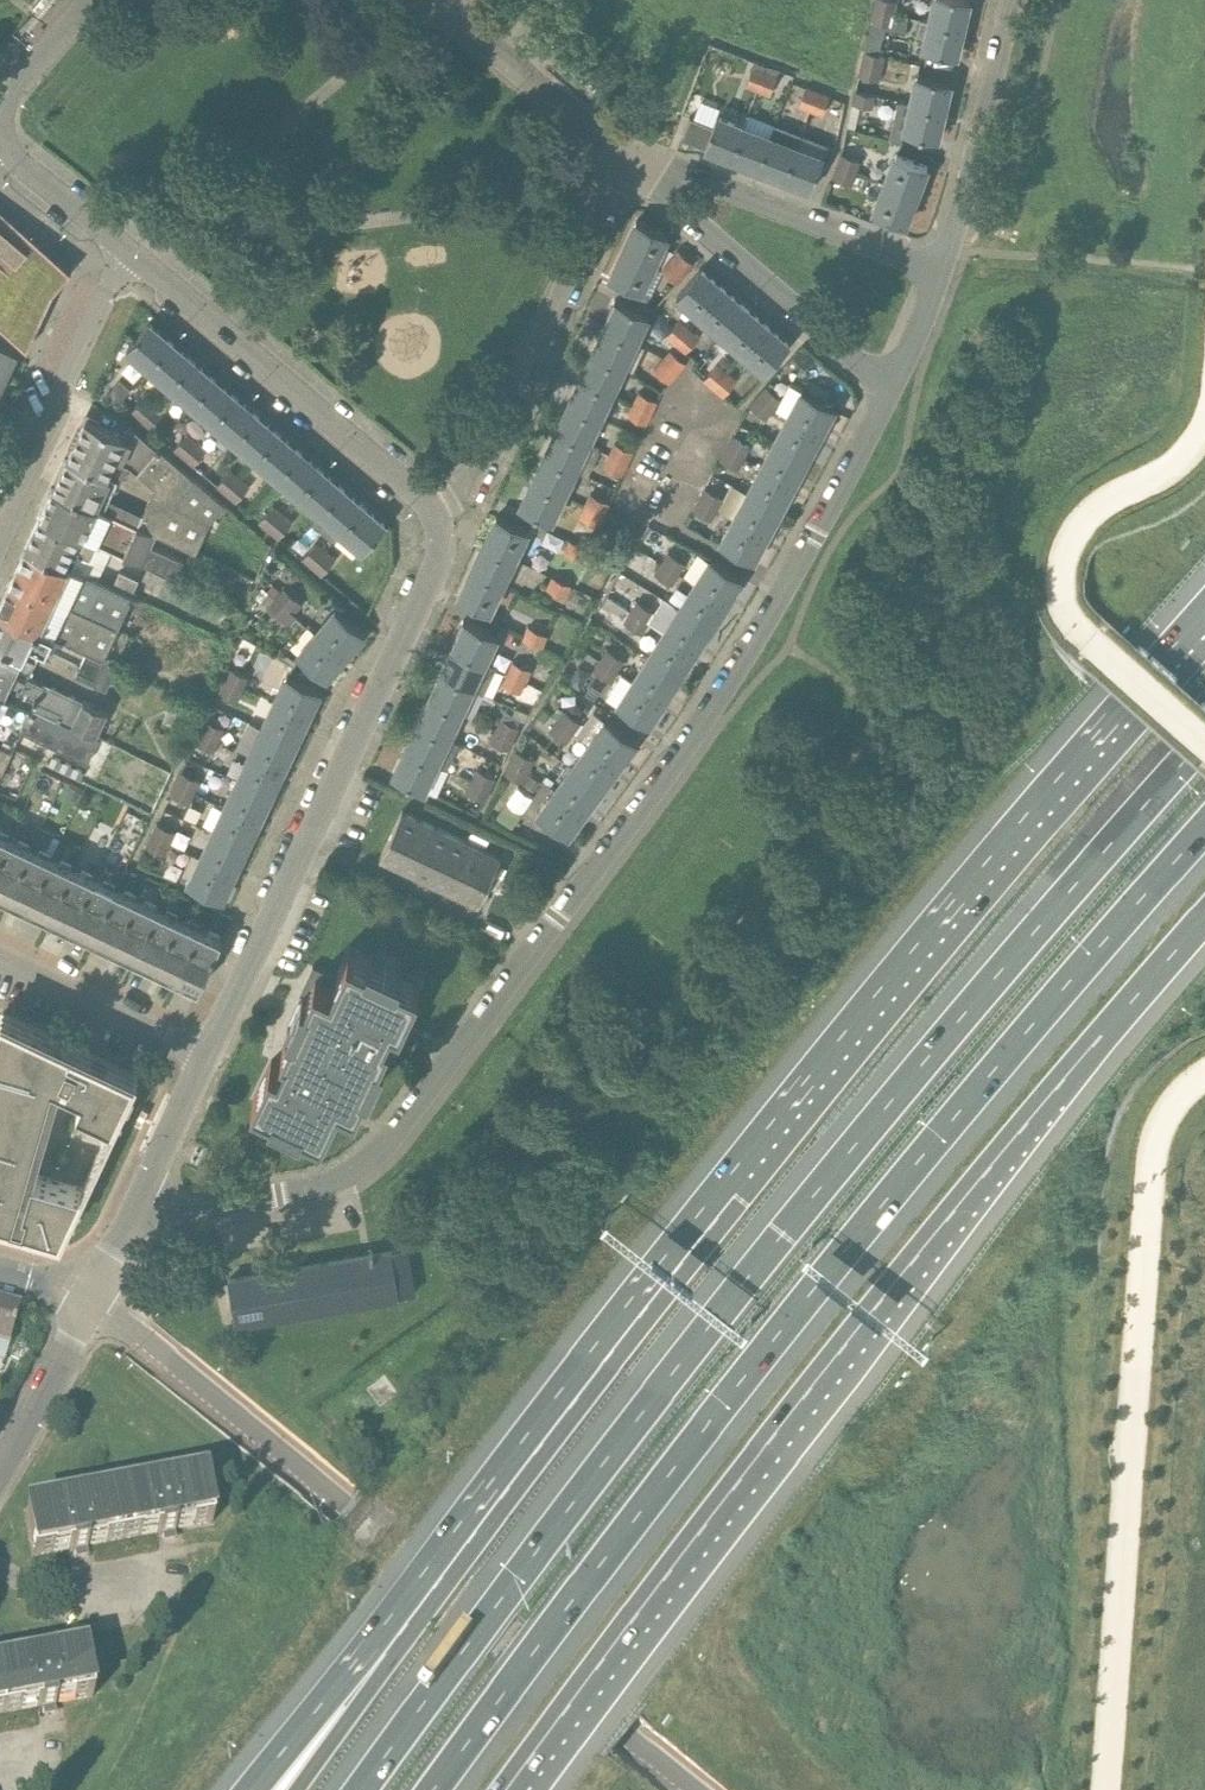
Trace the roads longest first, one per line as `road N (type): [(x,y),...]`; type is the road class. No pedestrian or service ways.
road 1 (motorway): [(1204,739),(878,1117),(510,1587),(363,1789)]
road 2 (trunk): [(1204,625),(1005,854),(730,1192),(559,1410),(403,1629)]
road 3 (motorway): [(436,1789),(752,1370),(923,1157),(1204,833)]
road 4 (residential): [(142,1202),(209,1210),(305,1193),(363,1169),(385,1149),(739,669),(884,383)]
road 5 (trunk): [(512,1789),(919,1257),(1204,920)]
road 6 (unclassified): [(694,1789),(91,1302)]
road 7 (residential): [(209,1056),(437,569),(443,538),(434,511)]
road 8 (residential): [(434,511),(492,470),(640,168)]
road 9 (residential): [(434,511),(126,261)]
road 10 (residential): [(884,383),(640,168)]
road 11 (residential): [(640,168),(934,269)]
road 12 (residential): [(0,518),(126,261)]
road 13 (residential): [(934,269),(966,183),(1010,0)]
road 14 (residential): [(640,168),(440,12)]
road 15 (residential): [(209,1056),(0,960)]
road 16 (trunk): [(403,1629),(259,1789)]
road 17 (trunk): [(403,1629),(295,1789)]
road 18 (residential): [(91,1302),(0,1463)]
road 19 (residential): [(126,261),(0,152)]
road 20 (residential): [(142,1202),(209,1056)]
road 21 (residential): [(0,115),(93,0)]
road 22 (residential): [(884,383),(934,269)]

